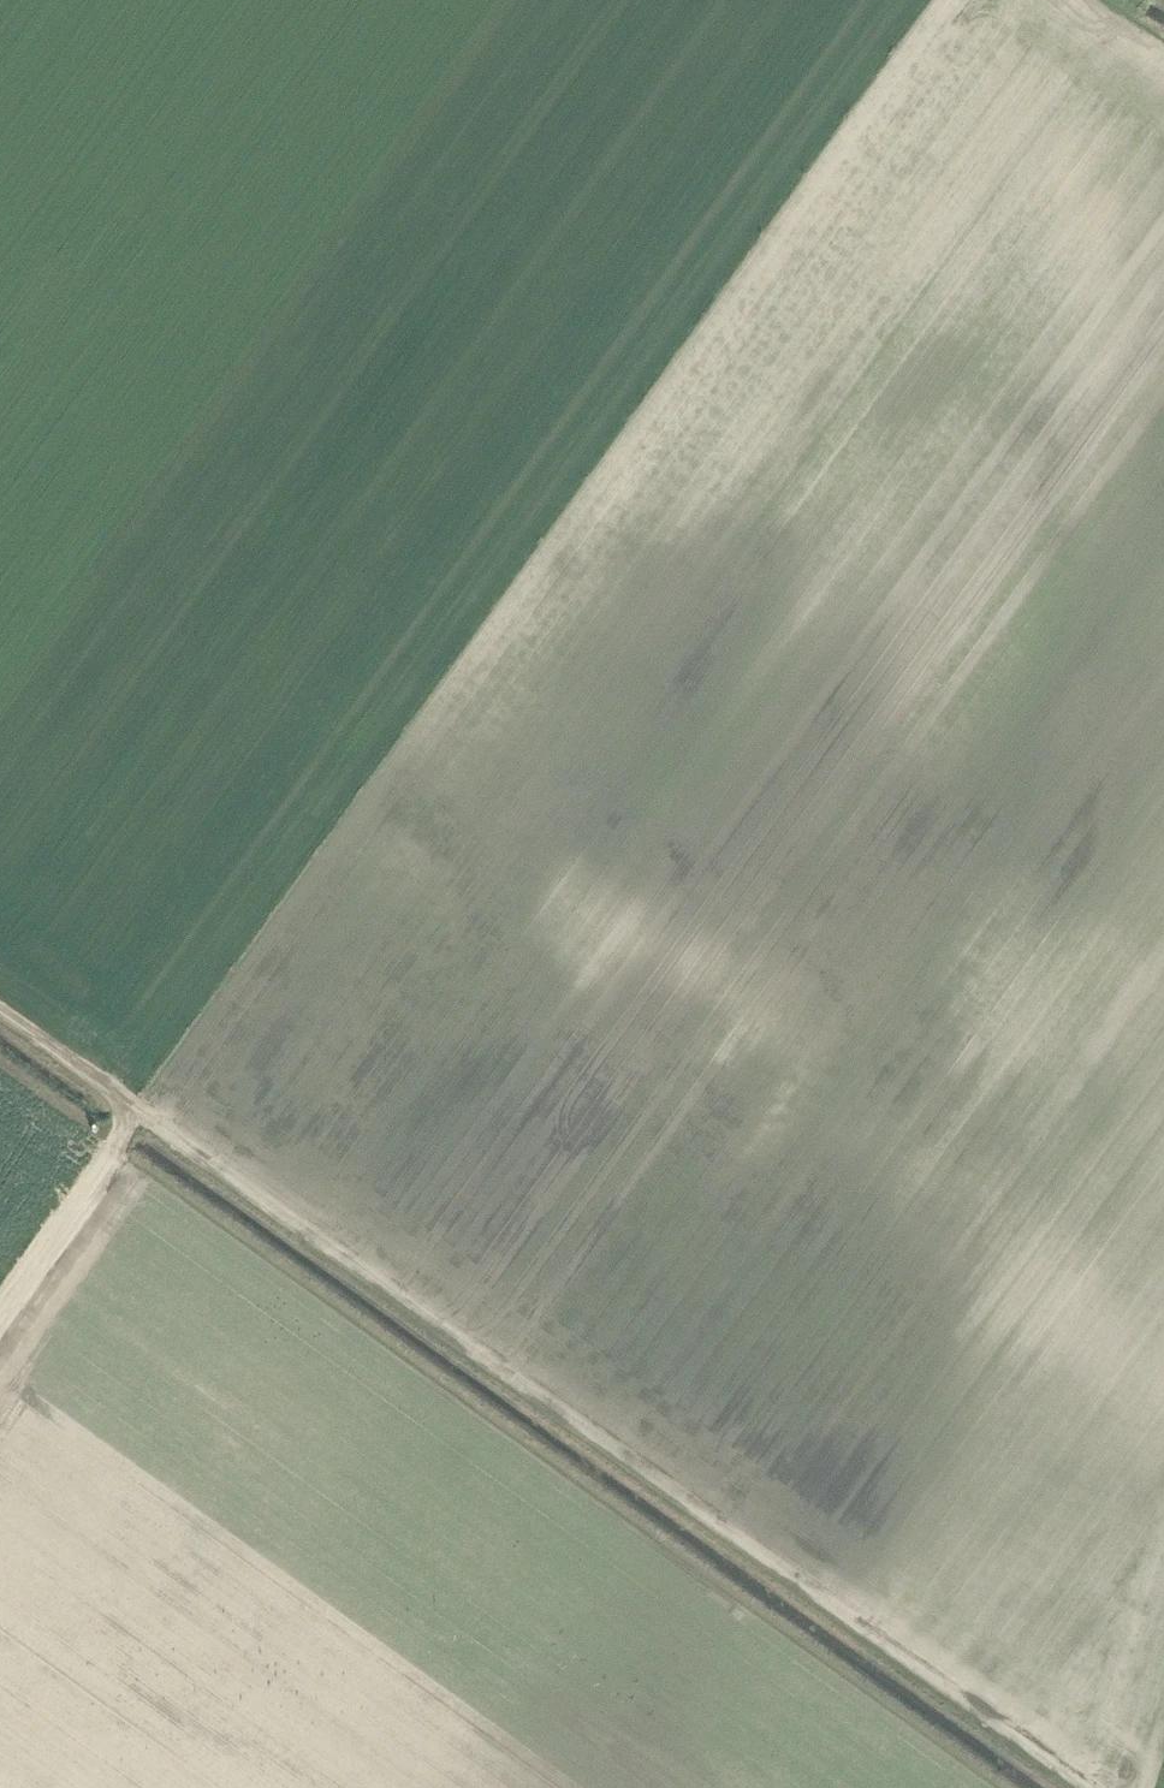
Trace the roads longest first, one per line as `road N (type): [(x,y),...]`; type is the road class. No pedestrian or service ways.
road 1 (track): [(1076,1787),(134,1107)]
road 2 (track): [(0,1302),(134,1107)]

